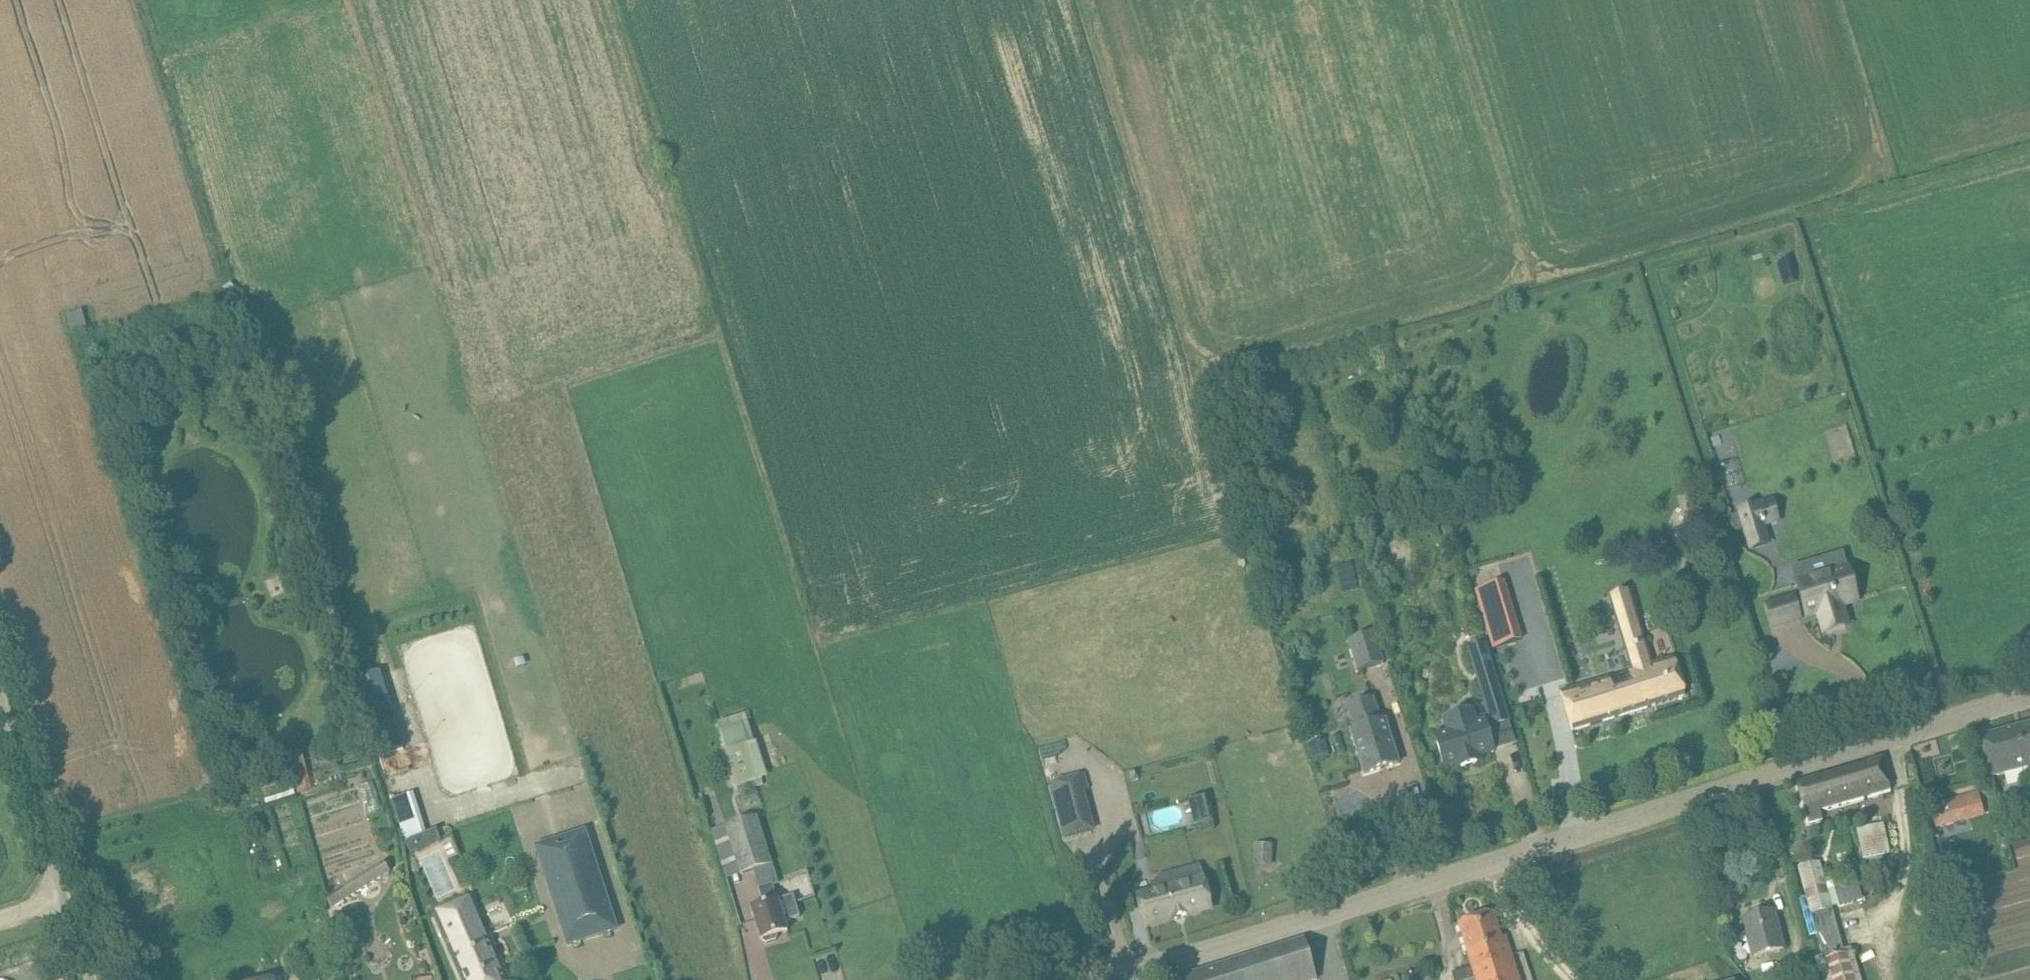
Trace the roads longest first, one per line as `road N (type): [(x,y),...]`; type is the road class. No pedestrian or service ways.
road 1 (tertiary): [(1113,979),(2029,695)]
road 2 (unclassified): [(88,979),(0,702)]

